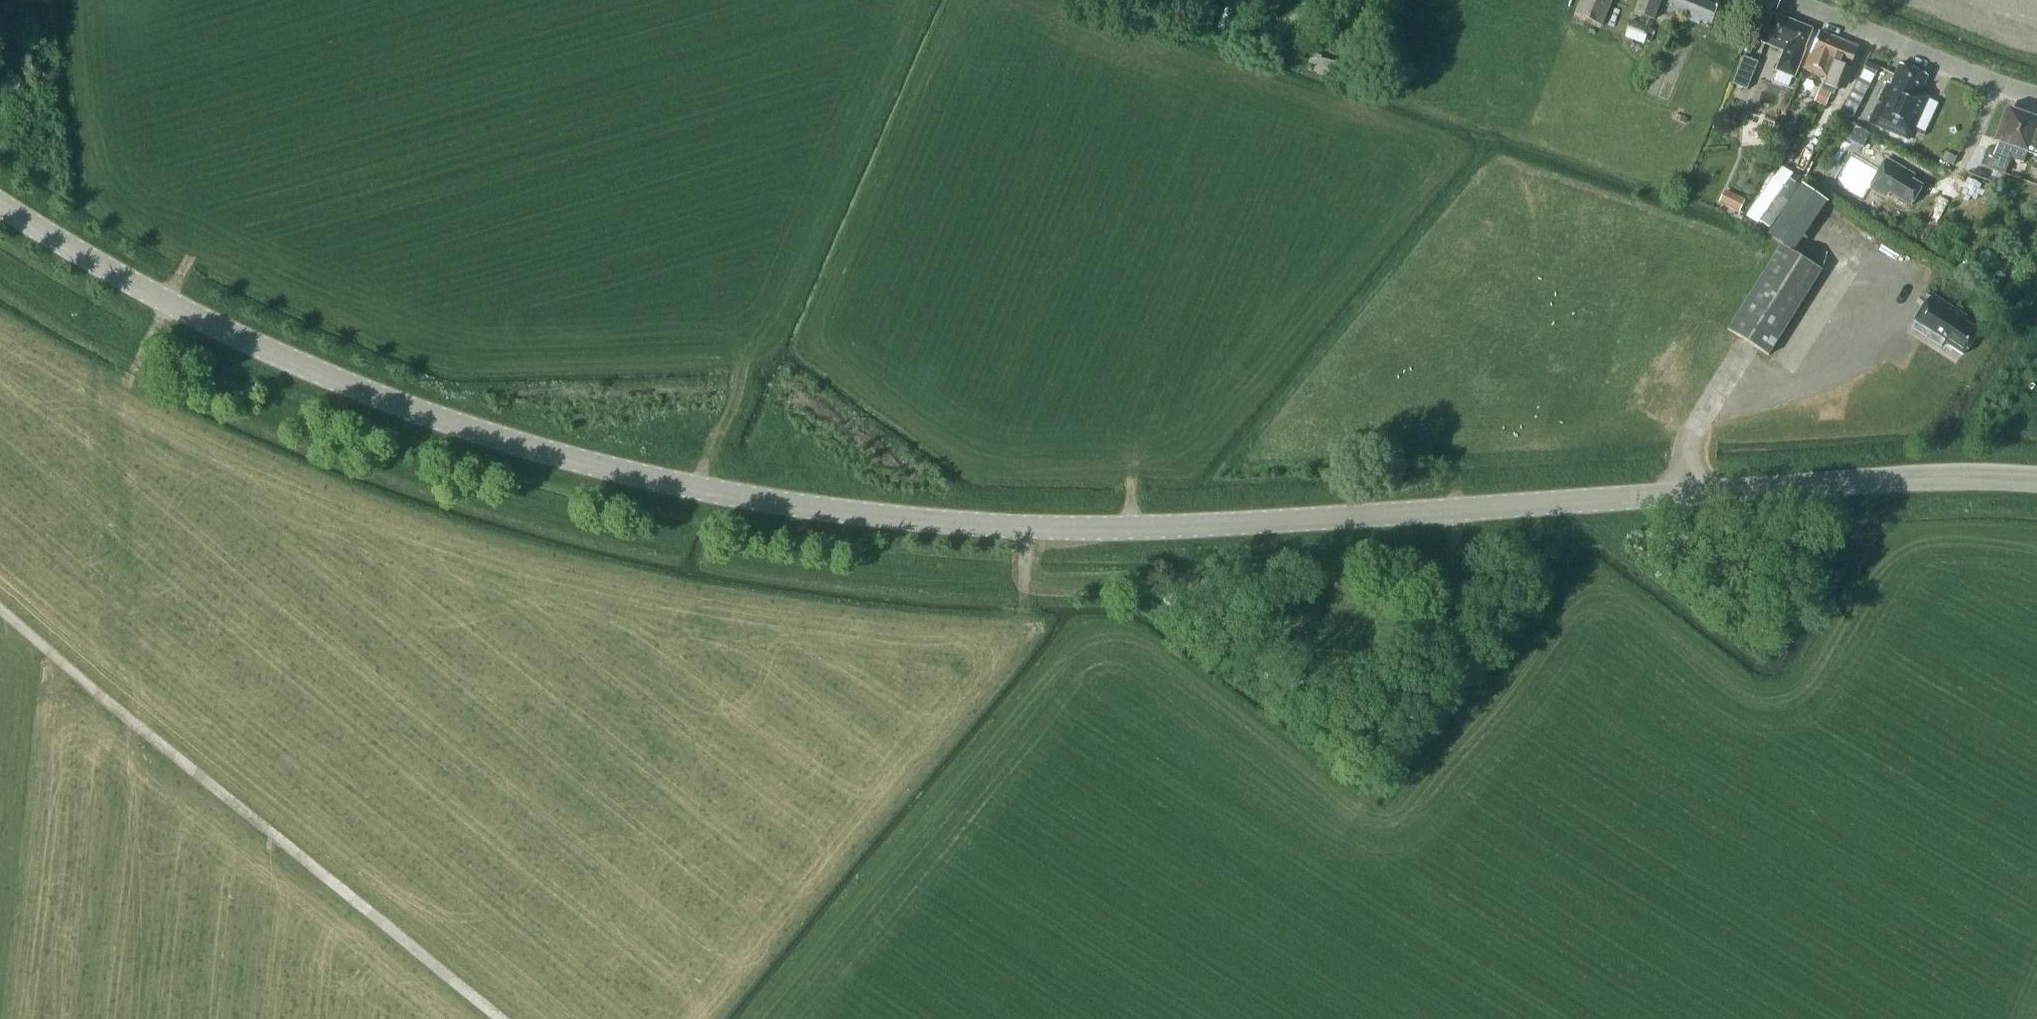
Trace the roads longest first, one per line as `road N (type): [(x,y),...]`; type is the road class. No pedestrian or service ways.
road 1 (tertiary): [(2036,477),(1921,476),(1085,527),(818,507),(588,462),(412,408),(180,308),(0,203)]
road 2 (track): [(0,610),(500,1018)]
road 3 (unclassified): [(2036,95),(1793,0)]

